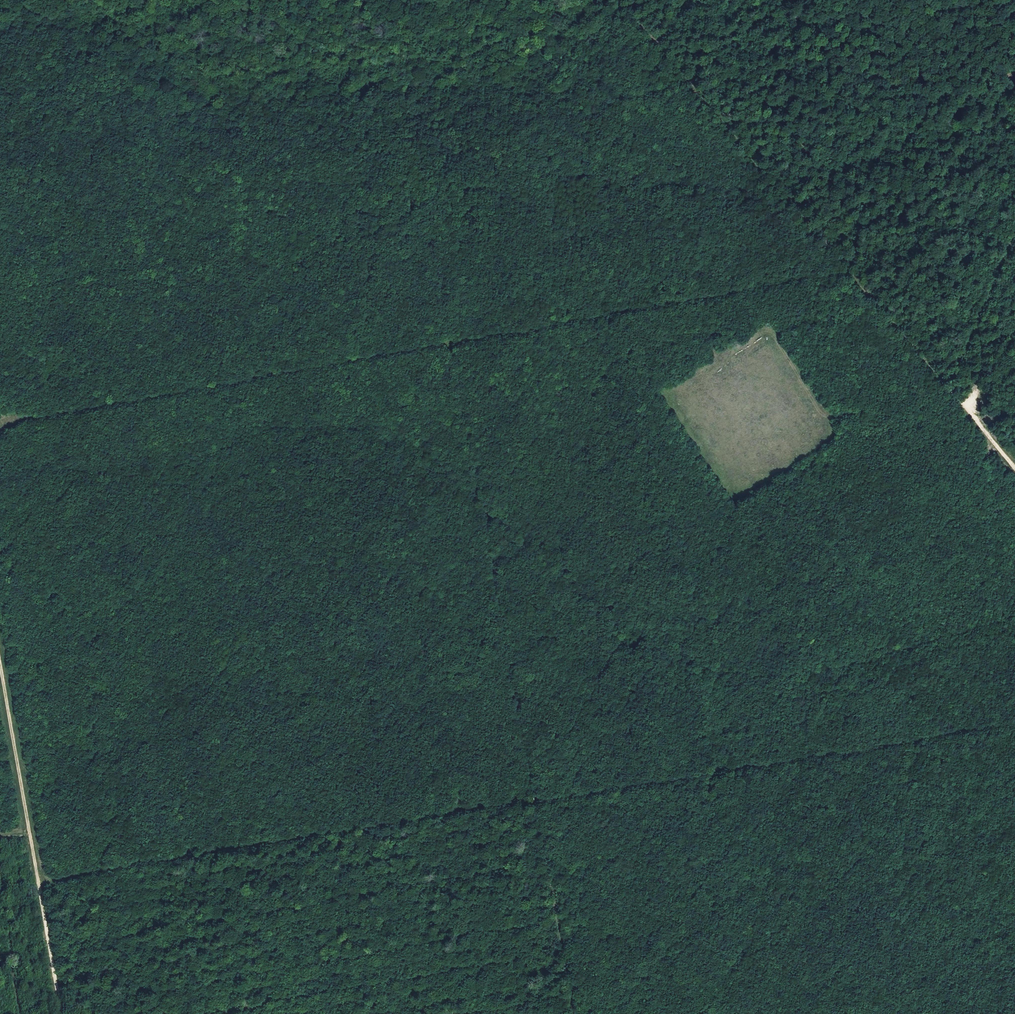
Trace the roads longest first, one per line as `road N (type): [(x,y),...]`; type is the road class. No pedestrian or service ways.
road 1 (track): [(0,23),(47,20),(108,44),(164,88),(227,106),(491,79),(624,7)]
road 2 (track): [(1014,467),(847,270)]
road 3 (track): [(847,270),(704,101)]
road 4 (track): [(64,1013),(31,829)]
road 5 (track): [(31,829),(0,654)]

